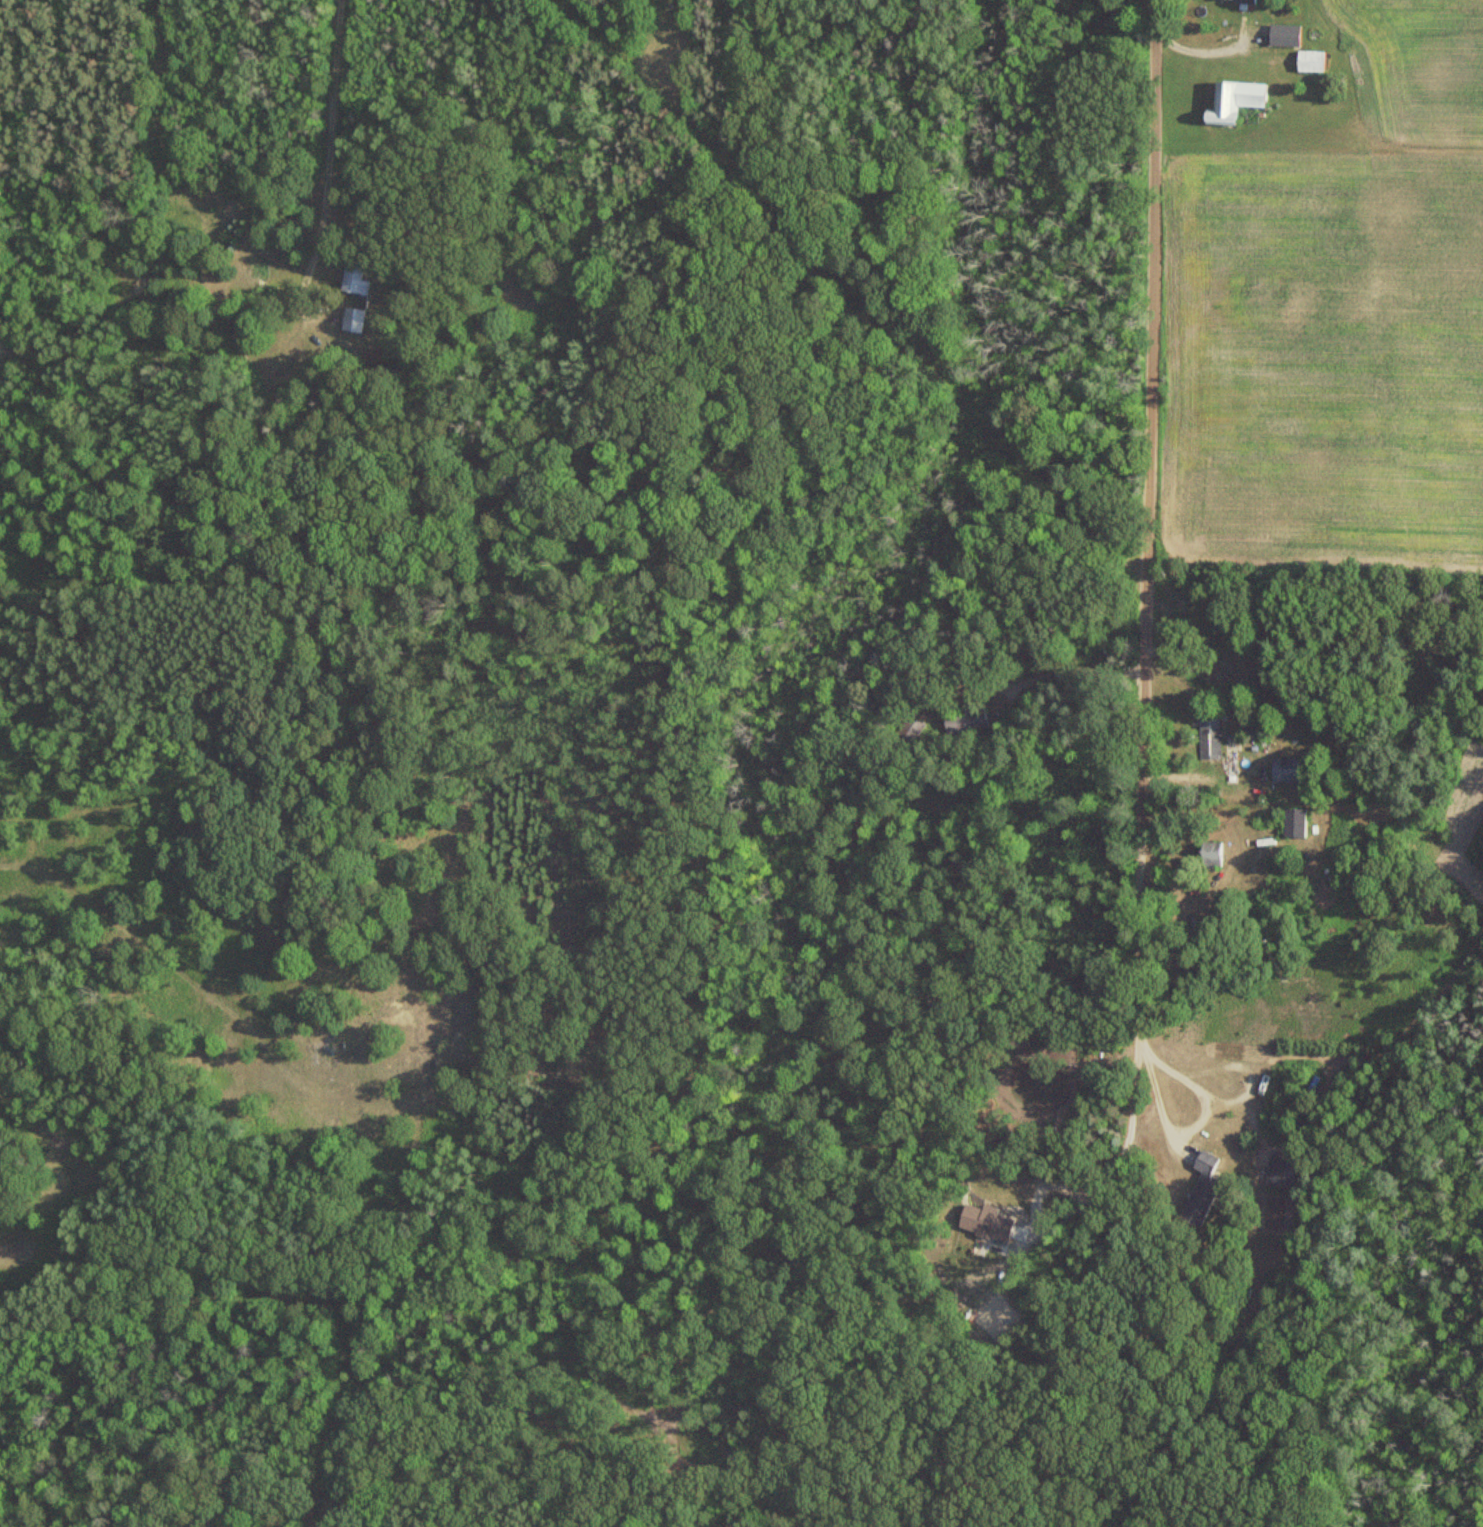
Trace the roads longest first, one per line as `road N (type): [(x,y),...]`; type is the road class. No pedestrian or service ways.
road 1 (residential): [(1133,900),(1141,1094),(1053,1246),(802,1368),(633,1481),(608,1526)]
road 2 (residential): [(1133,900),(1158,0)]

